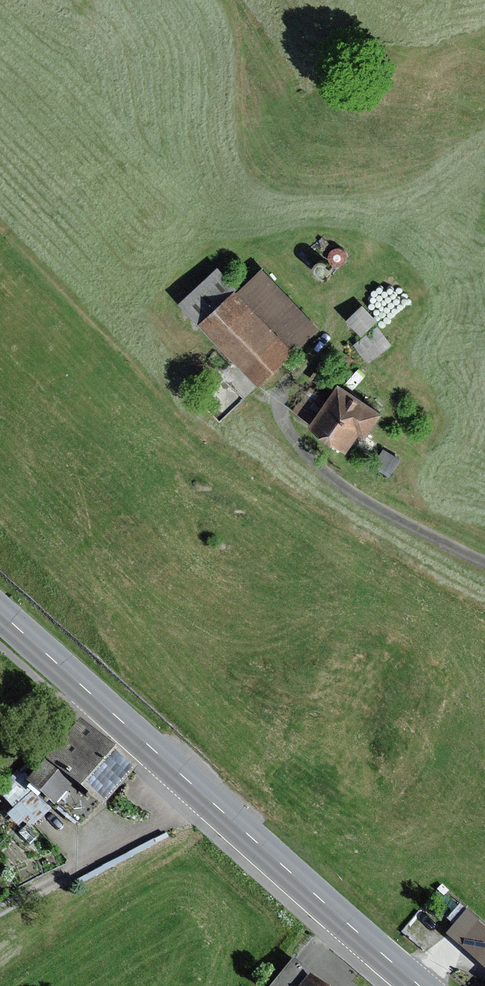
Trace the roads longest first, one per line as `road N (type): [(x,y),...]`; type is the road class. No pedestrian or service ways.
road 1 (primary): [(422,985),(0,612)]
road 2 (track): [(199,791),(177,813),(0,910)]

